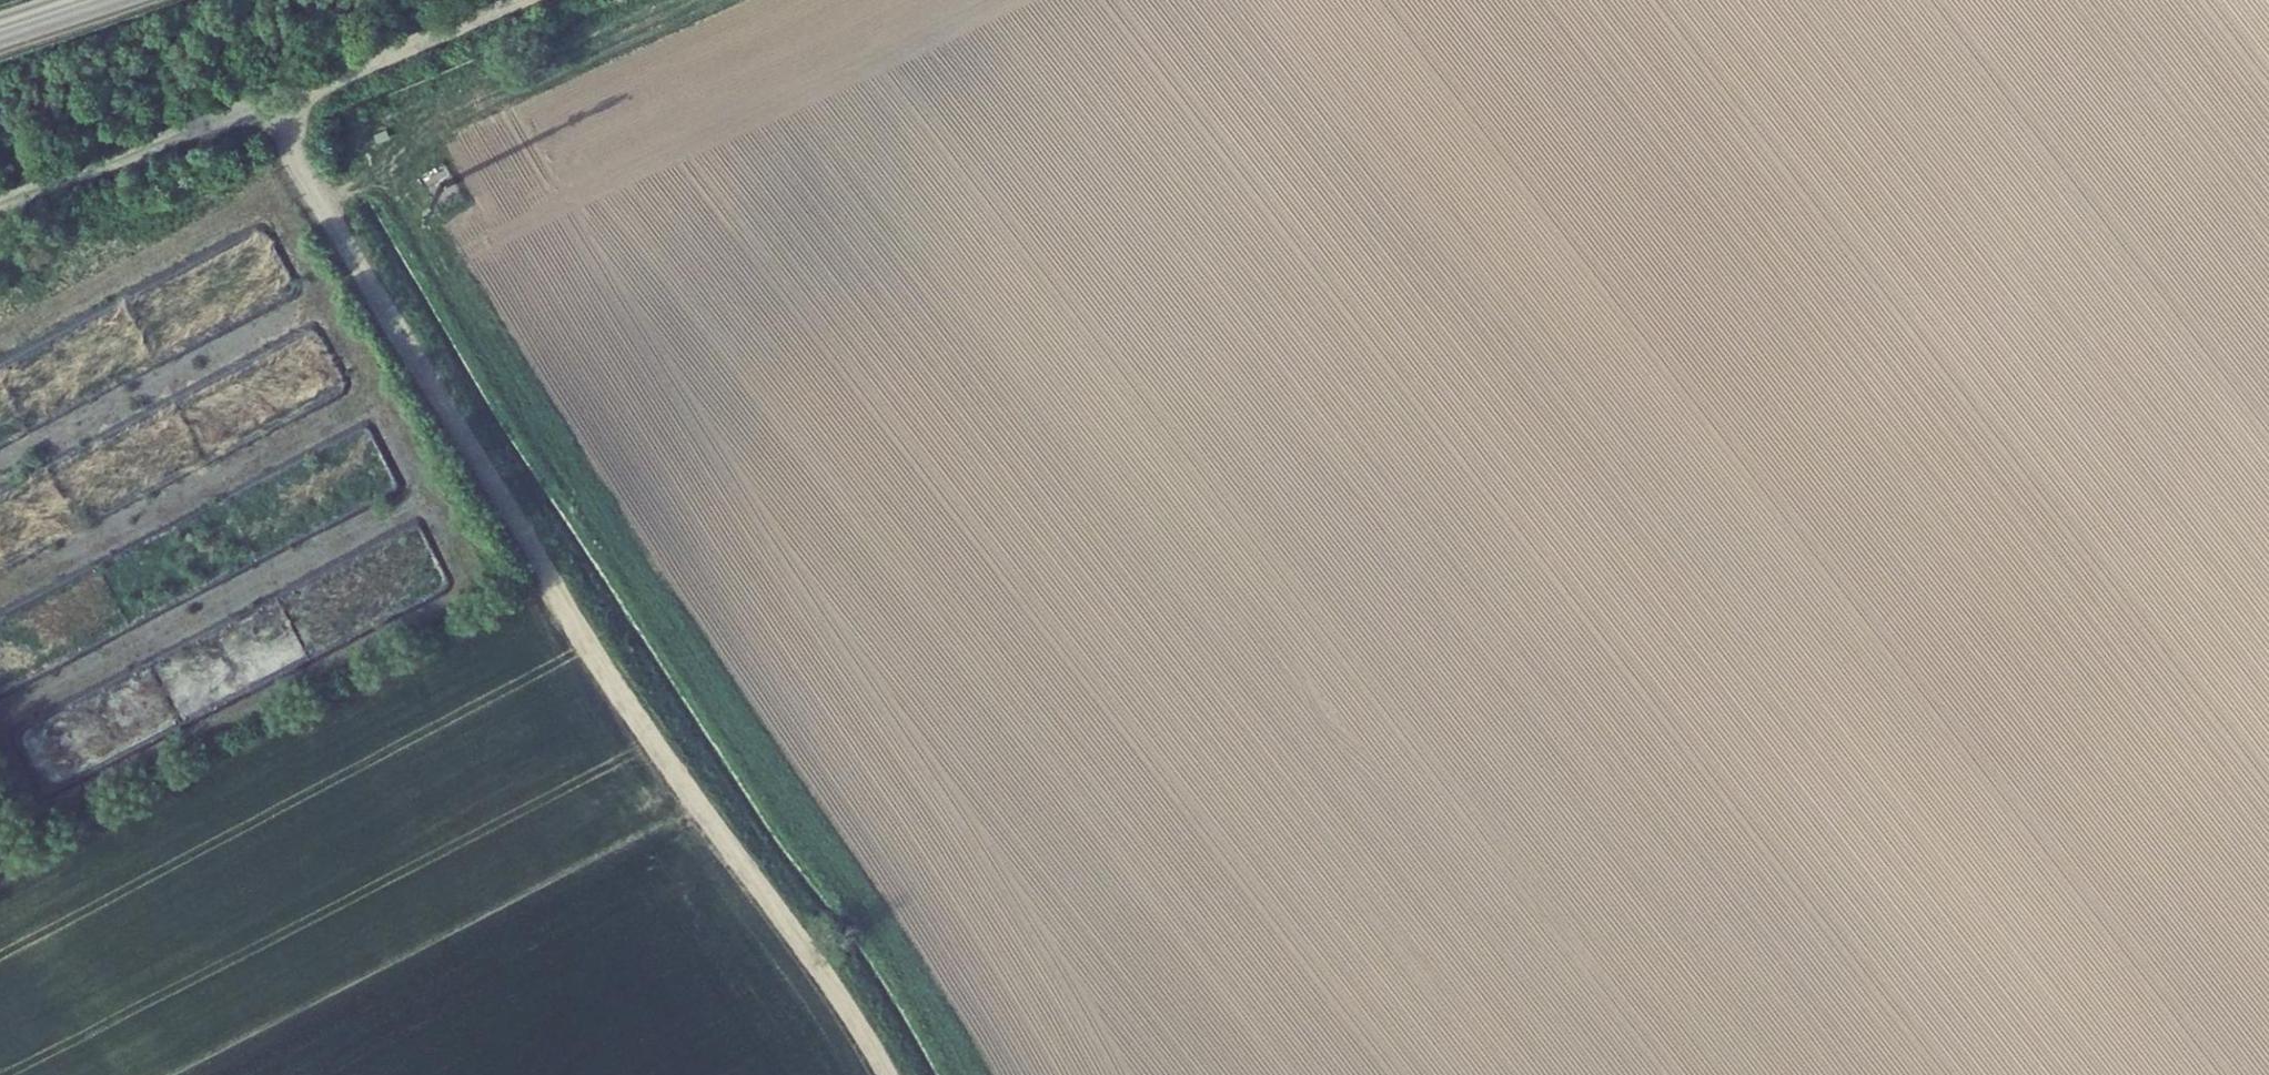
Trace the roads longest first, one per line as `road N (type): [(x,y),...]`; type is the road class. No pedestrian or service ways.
road 1 (track): [(275,124),(543,572),(886,1074)]
road 2 (track): [(275,124),(278,107),(299,91),(515,0)]

